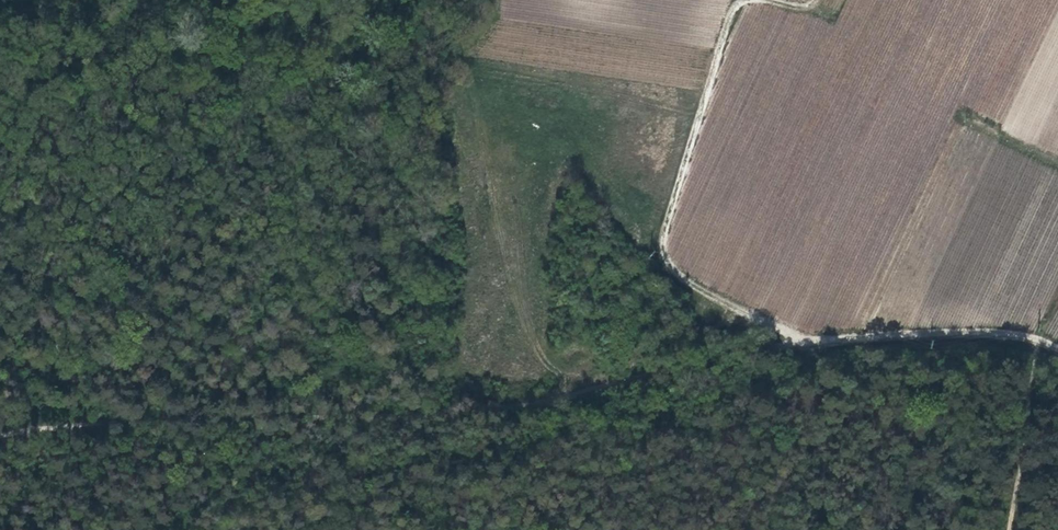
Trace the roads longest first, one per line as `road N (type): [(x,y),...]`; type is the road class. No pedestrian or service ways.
road 1 (track): [(0,441),(234,411),(396,417),(450,402),(494,408),(812,338)]
road 2 (track): [(1057,348),(1030,337),(812,338),(743,310),(672,260),(667,232),(739,5),(751,0)]
road 3 (track): [(527,529),(481,501),(469,479),(473,459),(502,423),(490,409)]

